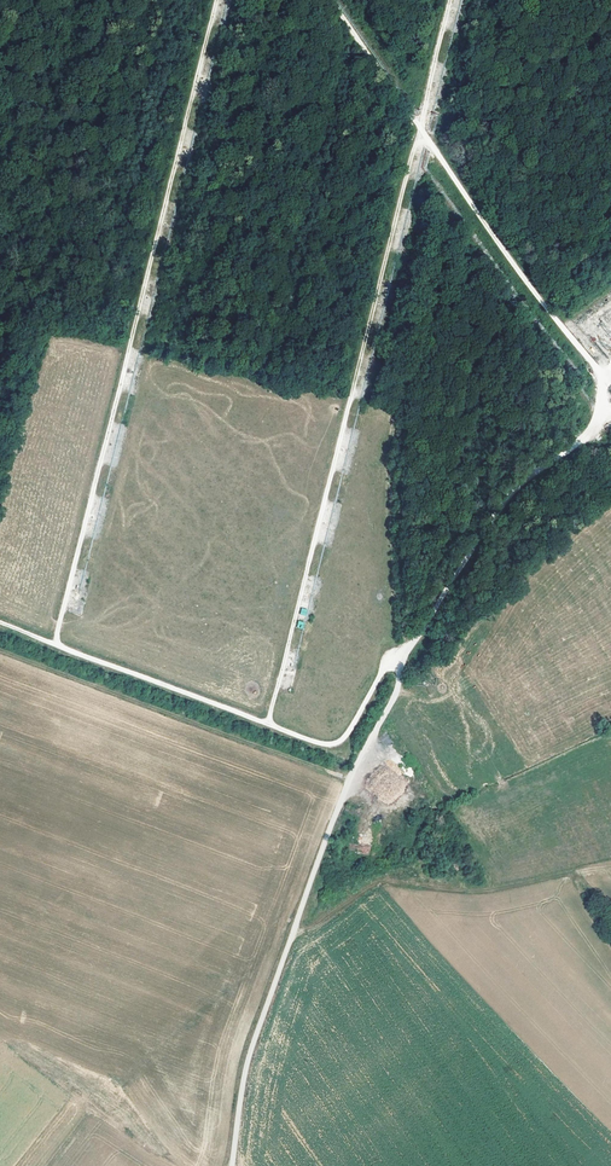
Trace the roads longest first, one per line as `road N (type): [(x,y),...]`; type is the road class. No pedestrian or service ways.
road 1 (track): [(398,681),(510,494),(585,435),(599,389),(598,364),(329,0)]
road 2 (track): [(268,723),(453,0)]
road 3 (track): [(54,643),(217,0)]
road 4 (unclassified): [(233,1165),(250,1055),(344,794),(398,681)]
road 5 (track): [(401,665),(384,673),(350,731),(329,746),(0,622)]
road 6 (track): [(351,778),(0,647)]

